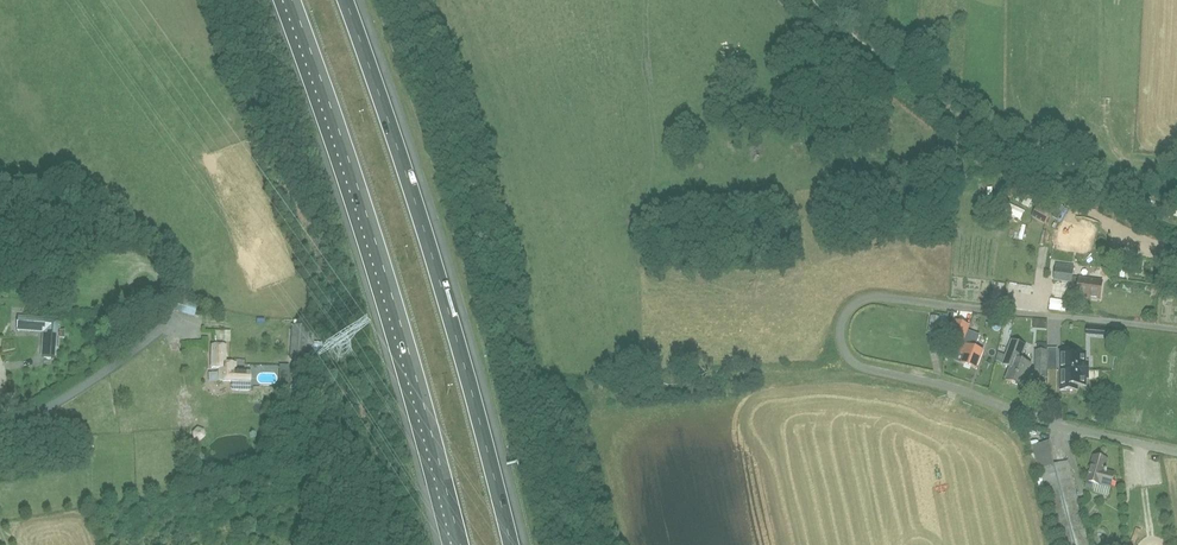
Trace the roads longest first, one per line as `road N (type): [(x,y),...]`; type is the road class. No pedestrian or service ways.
road 1 (residential): [(1176,451),(865,368),(850,359),(840,335),(848,309),(875,296),(1176,329)]
road 2 (motorway): [(292,0),(367,214),(460,544)]
road 3 (motorway): [(512,544),(447,295),(345,0)]

